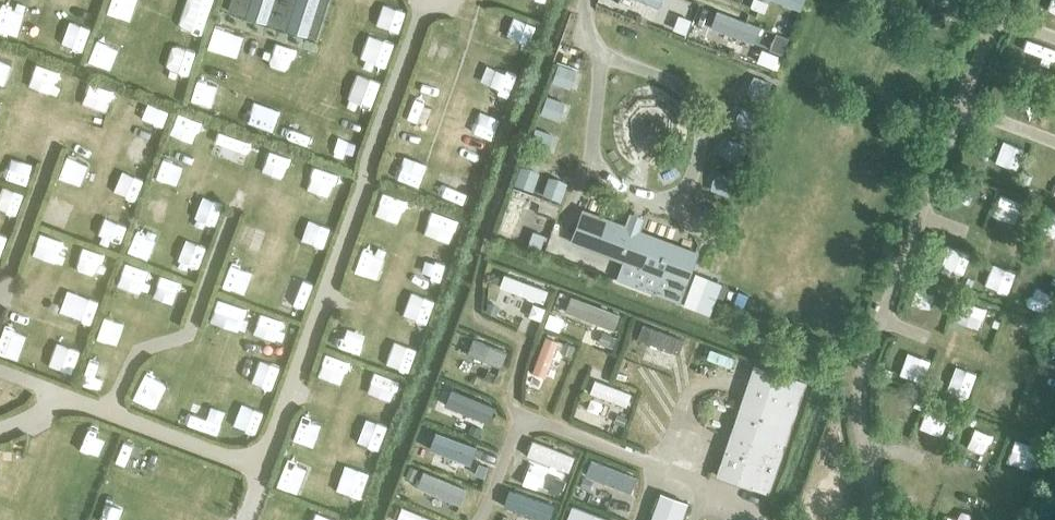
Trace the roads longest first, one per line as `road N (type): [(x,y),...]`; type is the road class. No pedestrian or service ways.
road 1 (unclassified): [(479,519),(529,416),(708,490)]
road 2 (unclassified): [(876,320),(1026,379)]
road 3 (unclassified): [(918,212),(1054,266)]
road 4 (unclassified): [(868,445),(989,492)]
road 5 (unclassified): [(868,445),(864,355),(876,320)]

